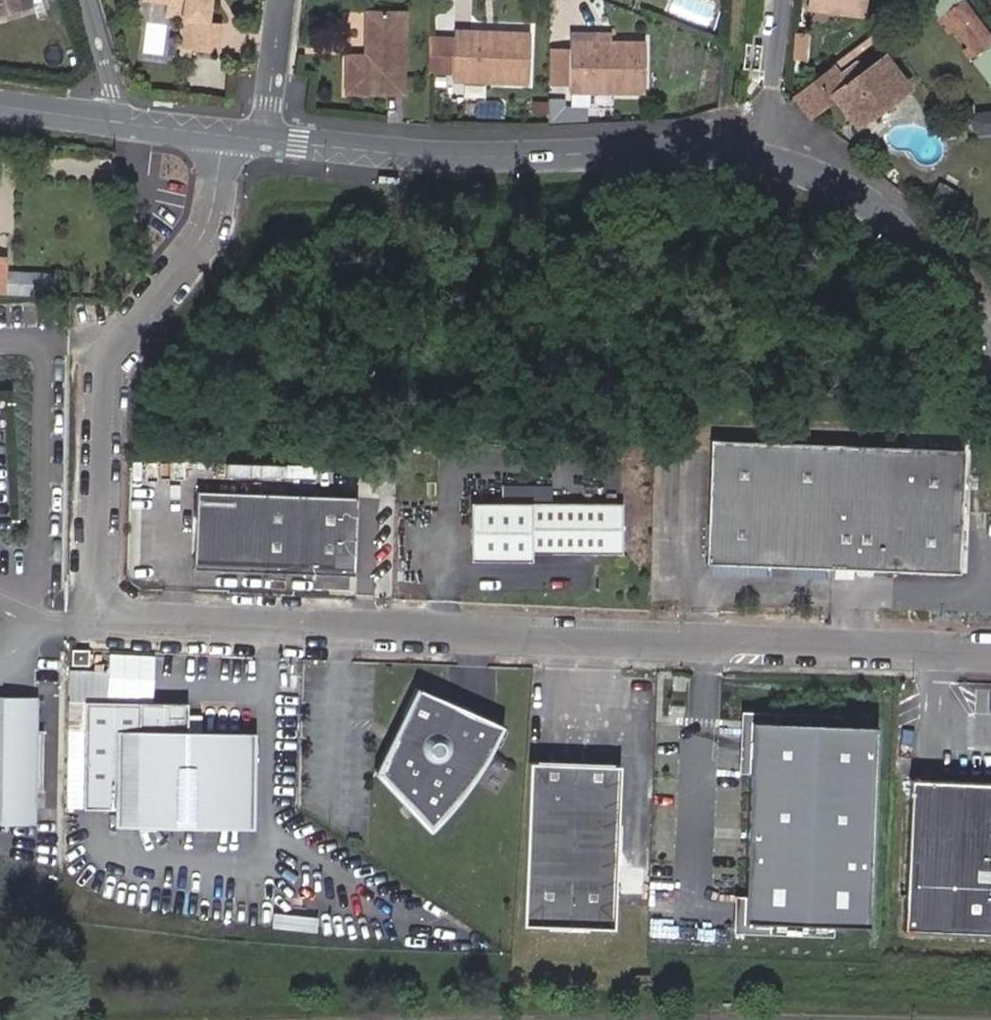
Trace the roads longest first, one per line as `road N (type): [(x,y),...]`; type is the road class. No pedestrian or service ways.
road 1 (unclassified): [(223,135),(212,210),(193,248),(135,313),(107,382),(99,621),(990,655)]
road 2 (unclassified): [(760,153),(719,146),(477,158),(262,140)]
road 3 (unclassified): [(990,343),(916,238),(858,193),(760,153)]
road 4 (residential): [(760,153),(783,0)]
road 5 (residential): [(281,0),(262,140)]
road 6 (residential): [(85,0),(116,122)]

